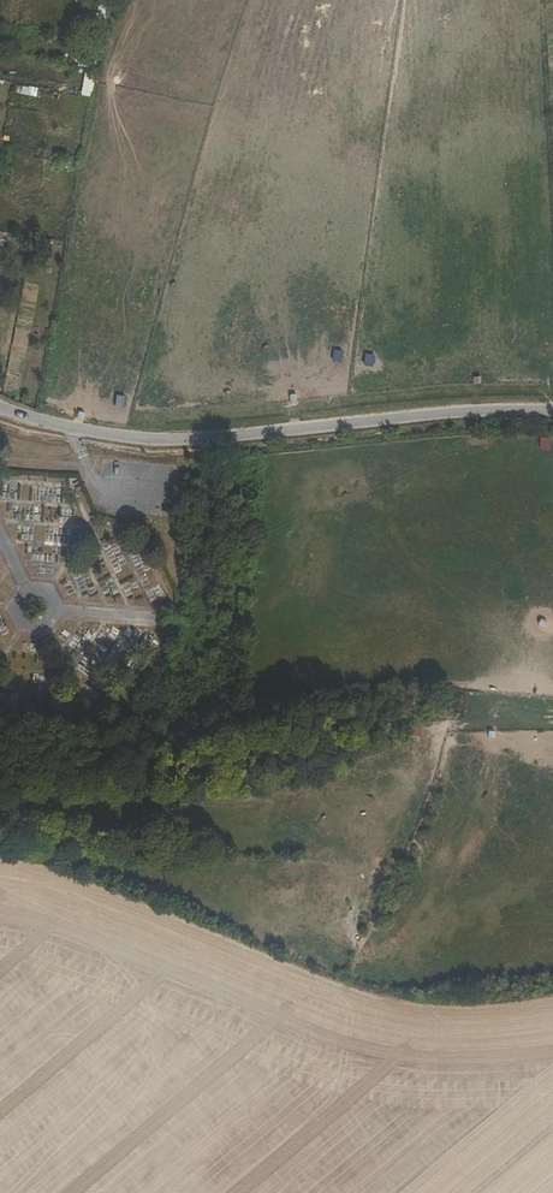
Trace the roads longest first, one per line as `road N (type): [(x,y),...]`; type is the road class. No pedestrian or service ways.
road 1 (residential): [(0,414),(143,444),(552,414)]

